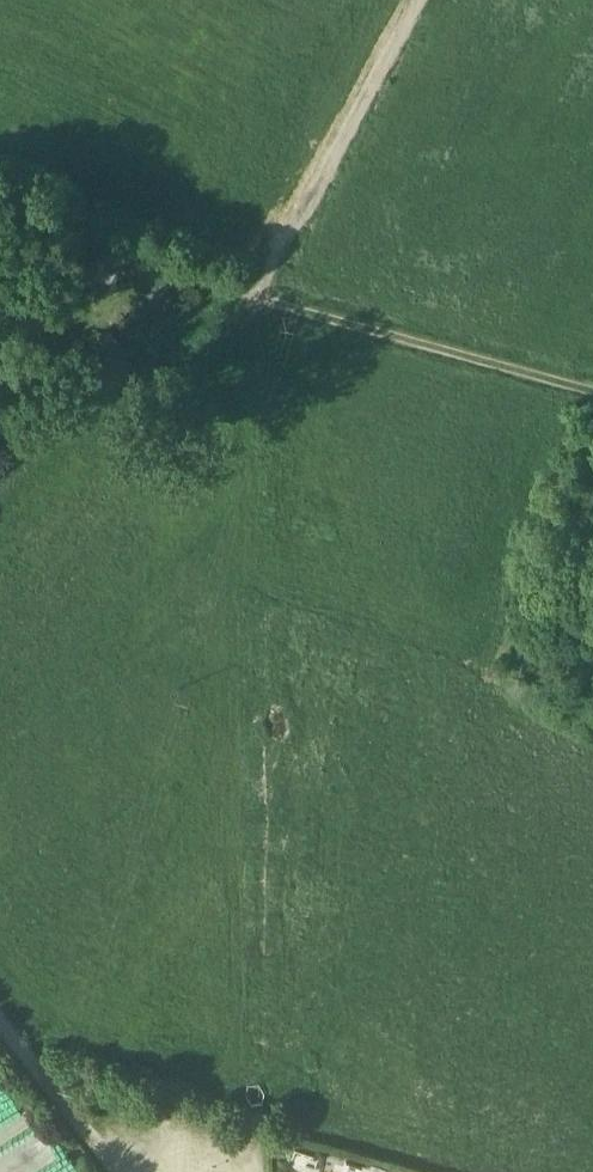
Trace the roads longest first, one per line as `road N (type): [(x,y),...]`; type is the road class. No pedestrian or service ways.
road 1 (track): [(274,313),(266,327),(271,1171)]
road 2 (track): [(419,0),(274,313)]
road 3 (track): [(592,405),(274,313)]
road 4 (track): [(120,1171),(0,1013)]

